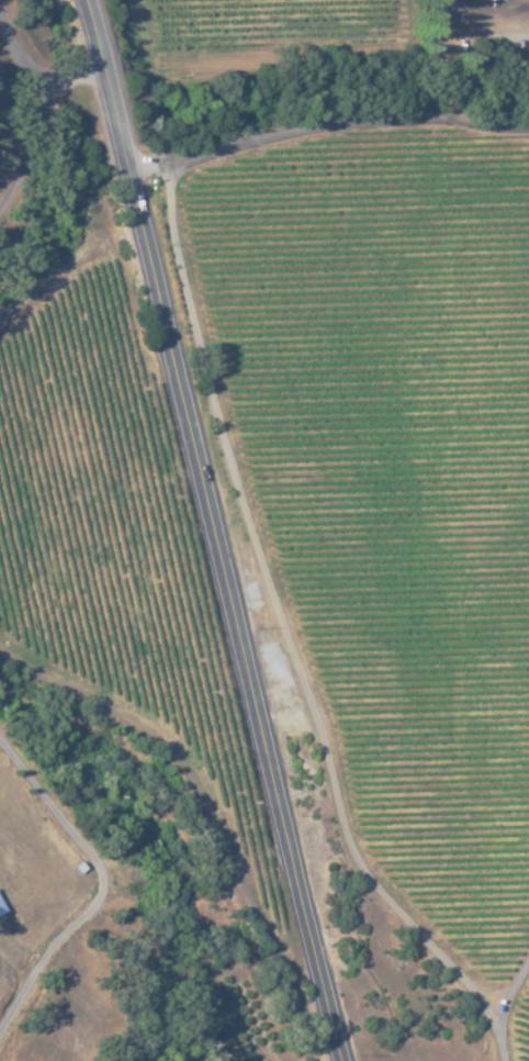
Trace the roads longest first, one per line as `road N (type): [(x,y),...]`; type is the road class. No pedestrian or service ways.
road 1 (secondary): [(89,0),(170,295),(257,677),(294,785),(351,1060)]
road 2 (track): [(528,119),(273,132),(136,176)]
road 3 (track): [(226,871),(173,822),(162,775),(121,723),(88,689),(32,668),(0,637)]
road 4 (track): [(226,871),(291,1060)]
road 5 (track): [(0,337),(25,310),(149,223)]
road 6 (track): [(0,1036),(24,992),(0,888)]

